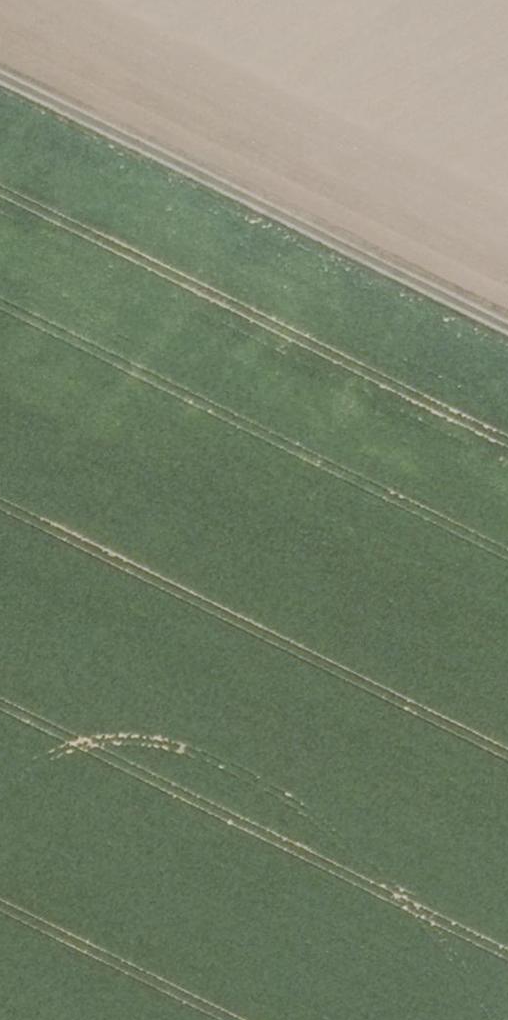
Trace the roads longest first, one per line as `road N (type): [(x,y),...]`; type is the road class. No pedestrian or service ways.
road 1 (track): [(507,324),(0,71)]

